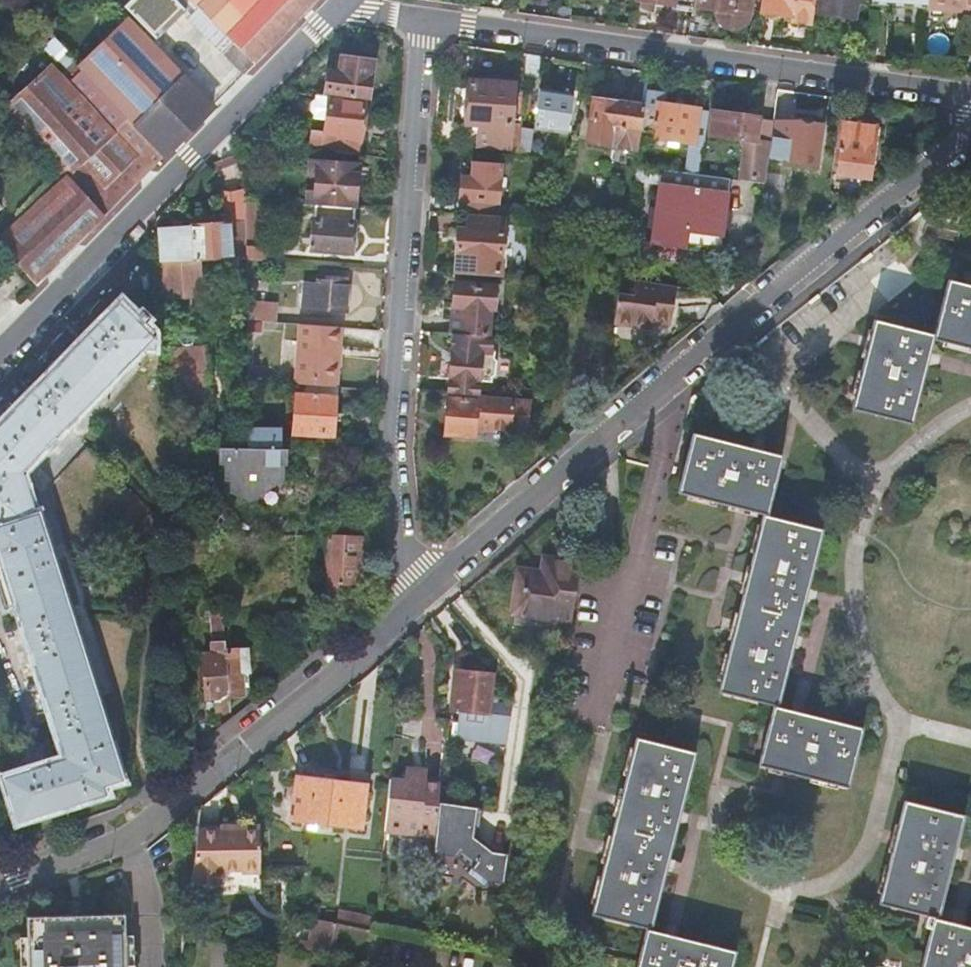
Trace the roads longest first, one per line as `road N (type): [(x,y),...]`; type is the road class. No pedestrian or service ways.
road 1 (residential): [(419,596),(970,131)]
road 2 (residential): [(419,596),(391,507),(422,19)]
road 3 (residential): [(970,101),(422,19)]
road 4 (residential): [(0,886),(158,809),(419,596)]
road 5 (unclassified): [(0,354),(341,2)]

